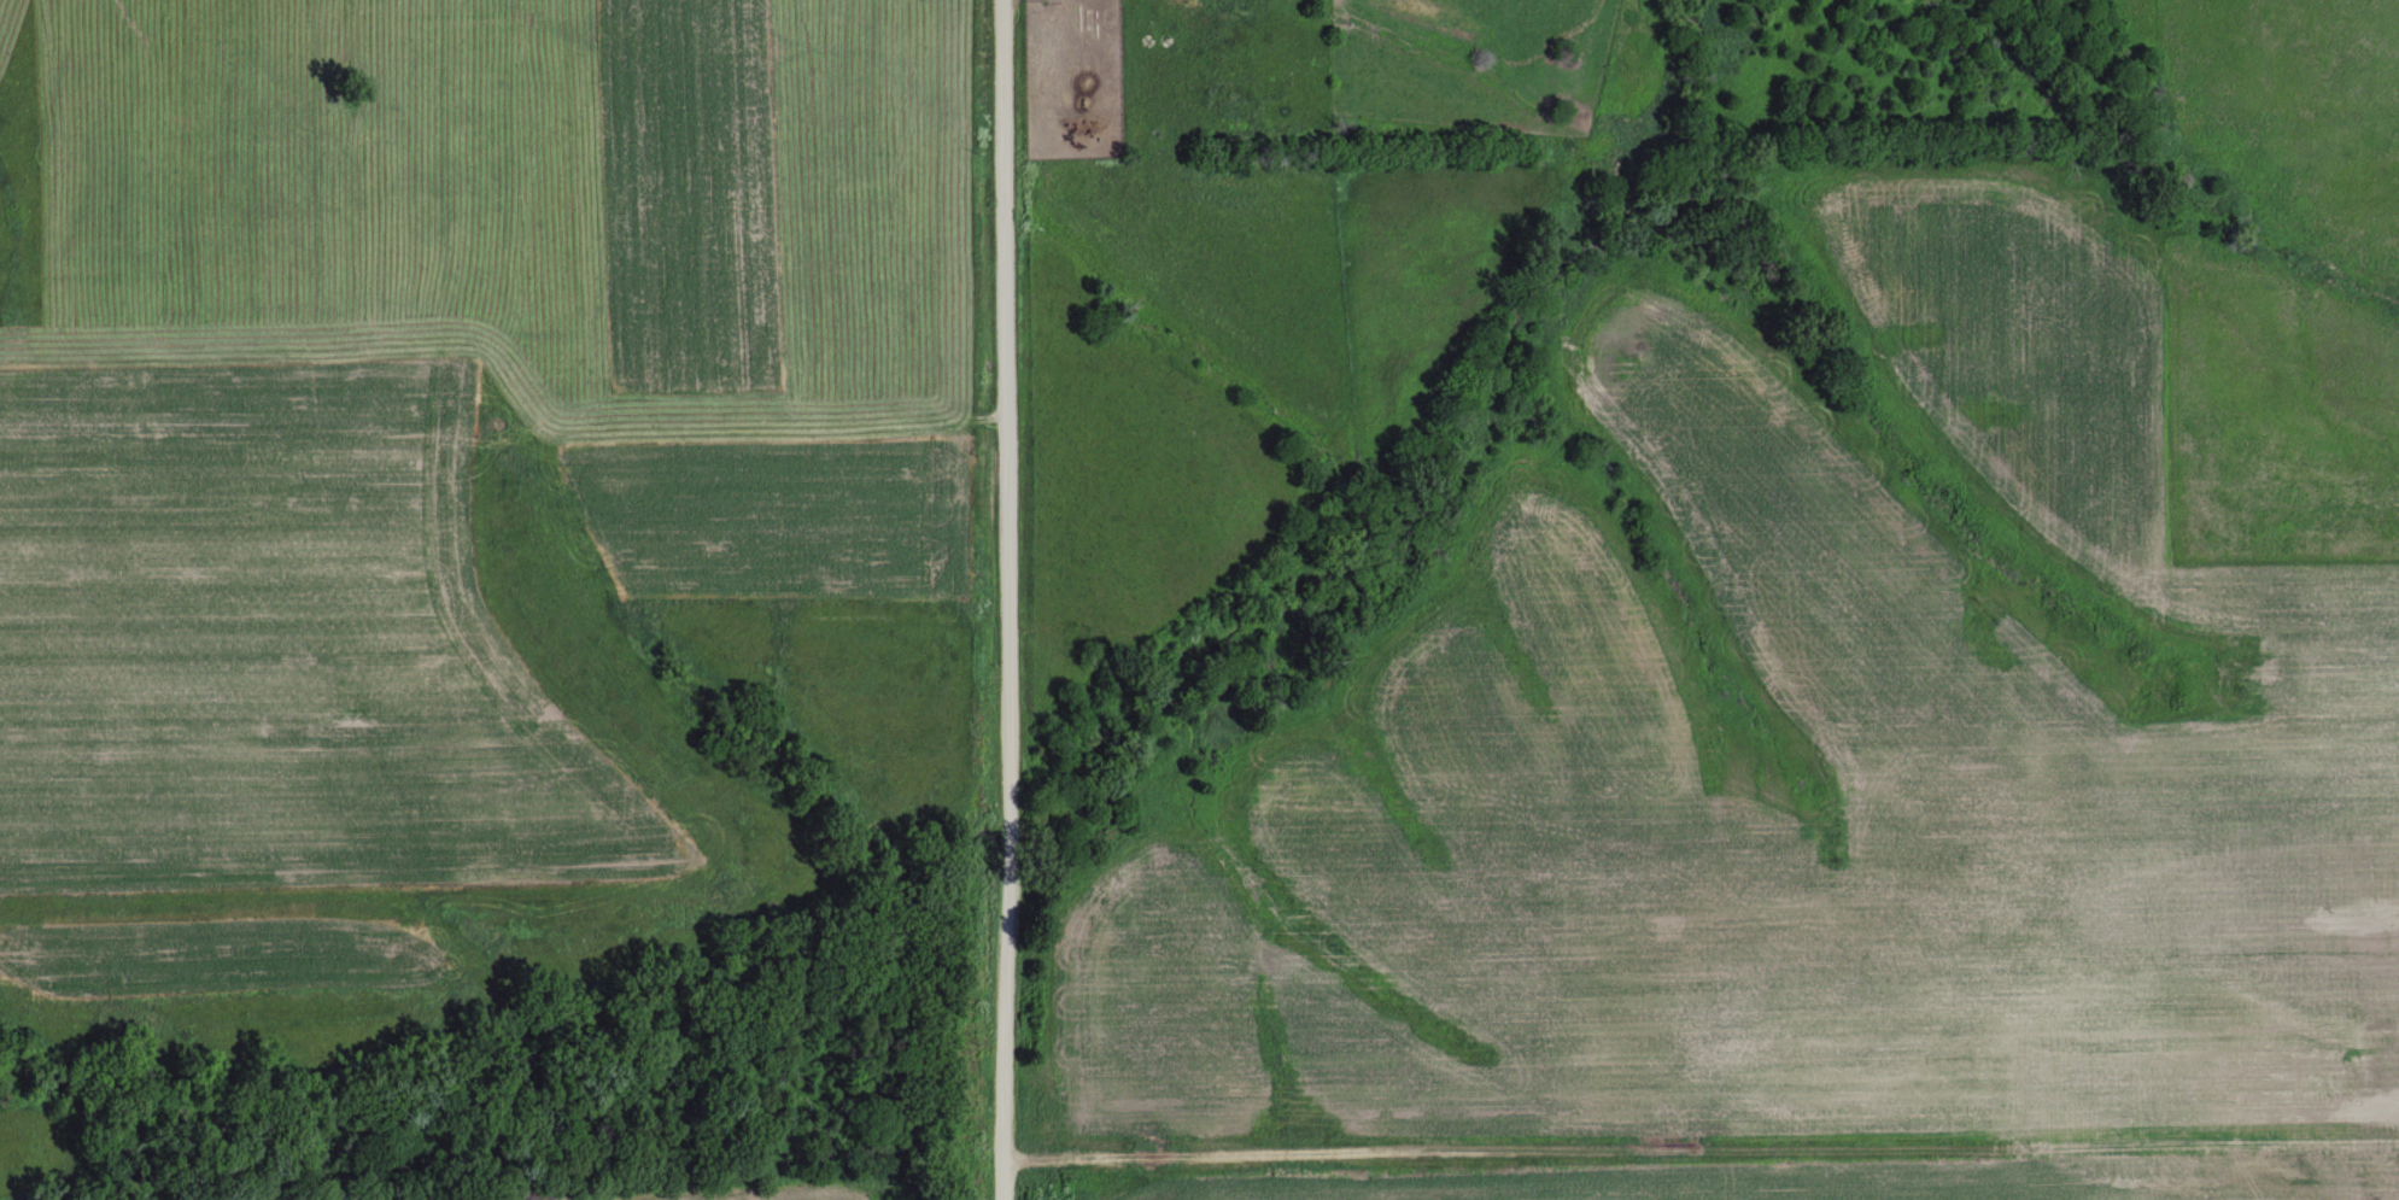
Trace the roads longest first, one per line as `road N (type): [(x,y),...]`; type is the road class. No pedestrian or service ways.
road 1 (track): [(1002,1164),(2117,1136),(2398,1138)]
road 2 (residential): [(1002,1164),(1010,896),(1003,0)]

